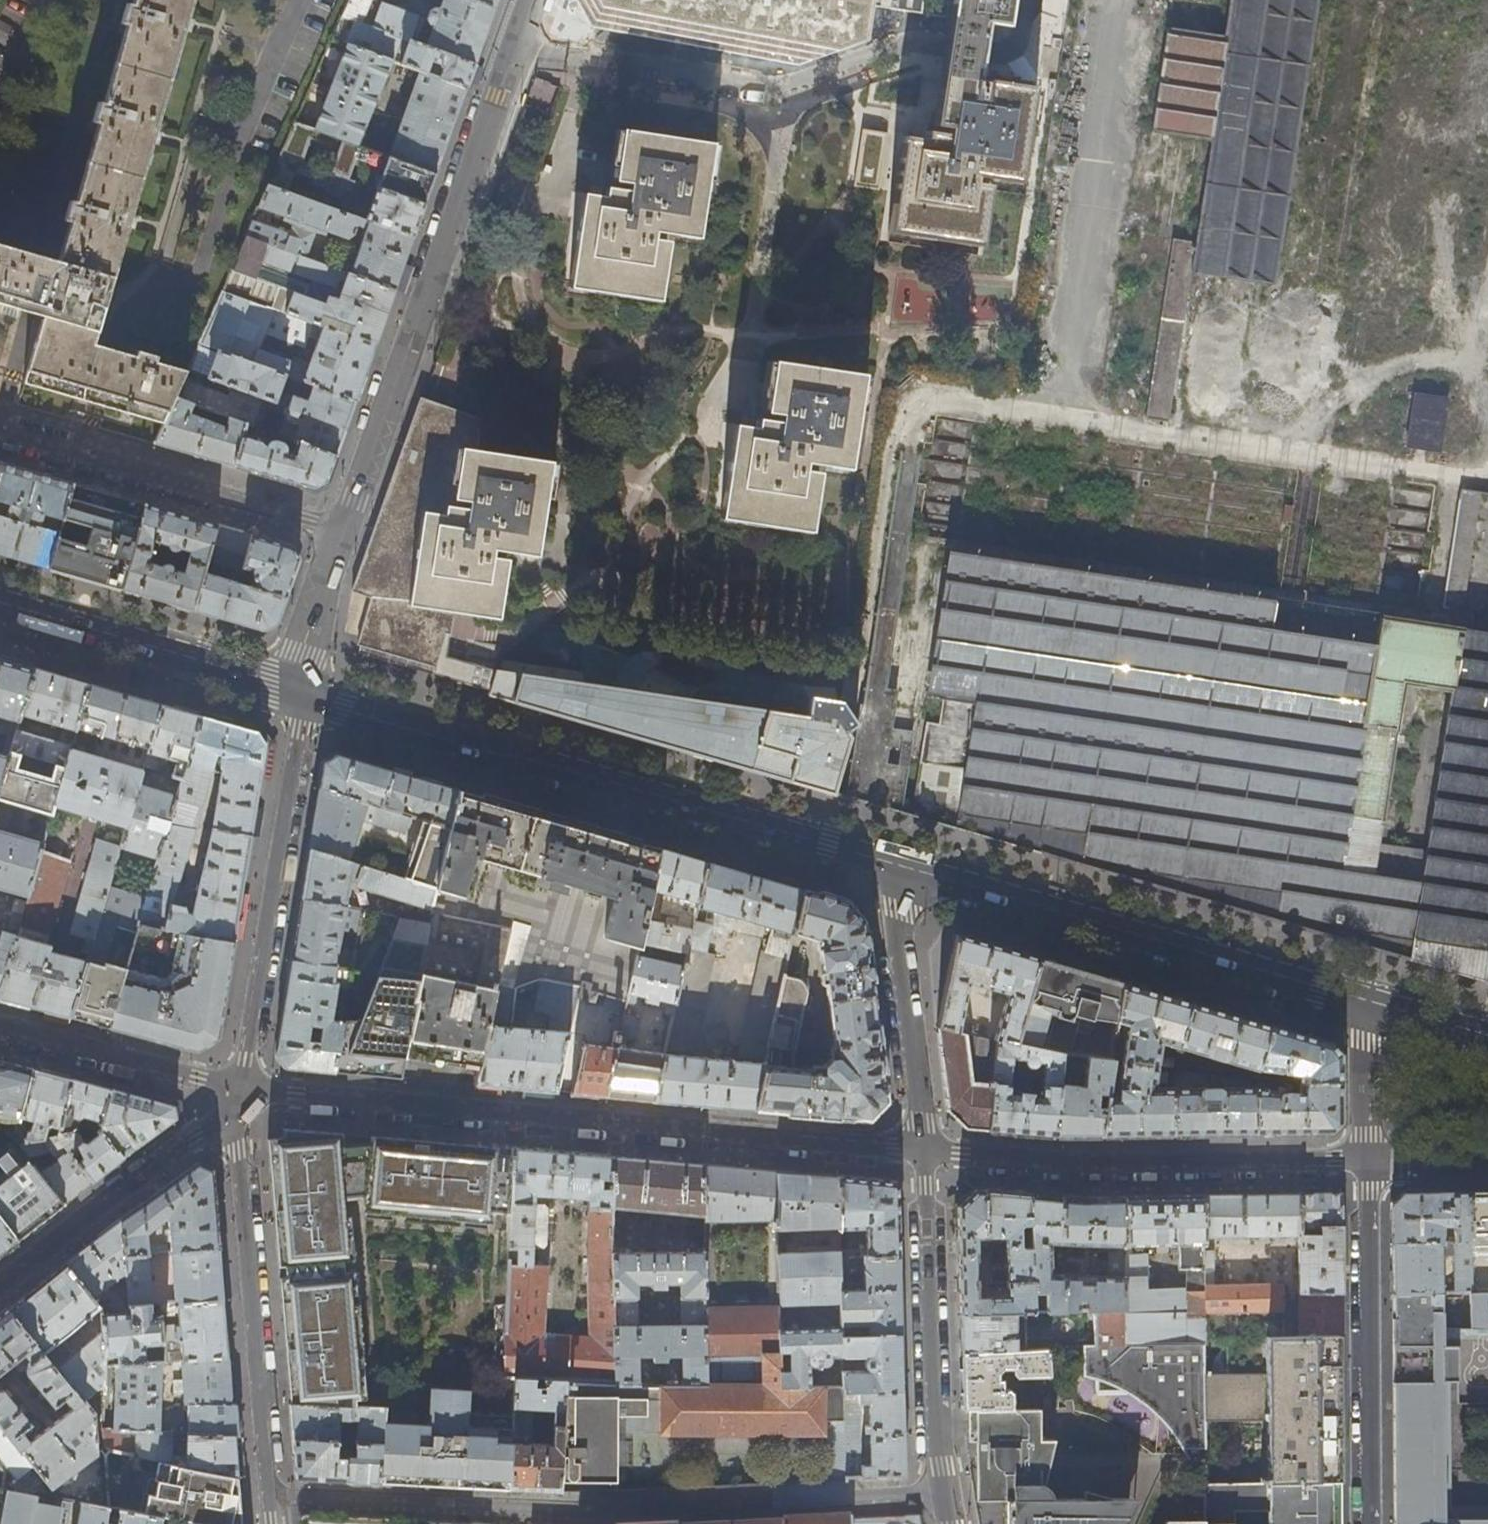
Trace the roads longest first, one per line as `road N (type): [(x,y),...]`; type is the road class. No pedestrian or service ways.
road 1 (residential): [(237,1093),(925,1154)]
road 2 (secondary): [(887,863),(299,695)]
road 3 (tertiary): [(344,532),(533,0)]
road 4 (secondary): [(1367,1000),(887,863)]
road 5 (residential): [(1366,1164),(1089,1168),(925,1154)]
road 6 (residential): [(273,1523),(237,1093)]
road 7 (residential): [(237,1093),(299,695)]
road 8 (residential): [(951,1523),(925,1154)]
road 9 (residential): [(1366,1164),(1370,1523)]
road 10 (residential): [(0,432),(344,532)]
road 11 (secondary): [(299,695),(0,603)]
road 12 (residential): [(0,1290),(195,1139),(237,1093)]
road 13 (residential): [(925,1154),(887,863)]
road 14 (residential): [(237,1093),(0,1029)]
road 15 (tertiary): [(299,695),(304,653),(344,532)]
road 16 (residential): [(1367,1000),(1366,1164)]
road 17 (secondary): [(1487,1036),(1367,1000)]

